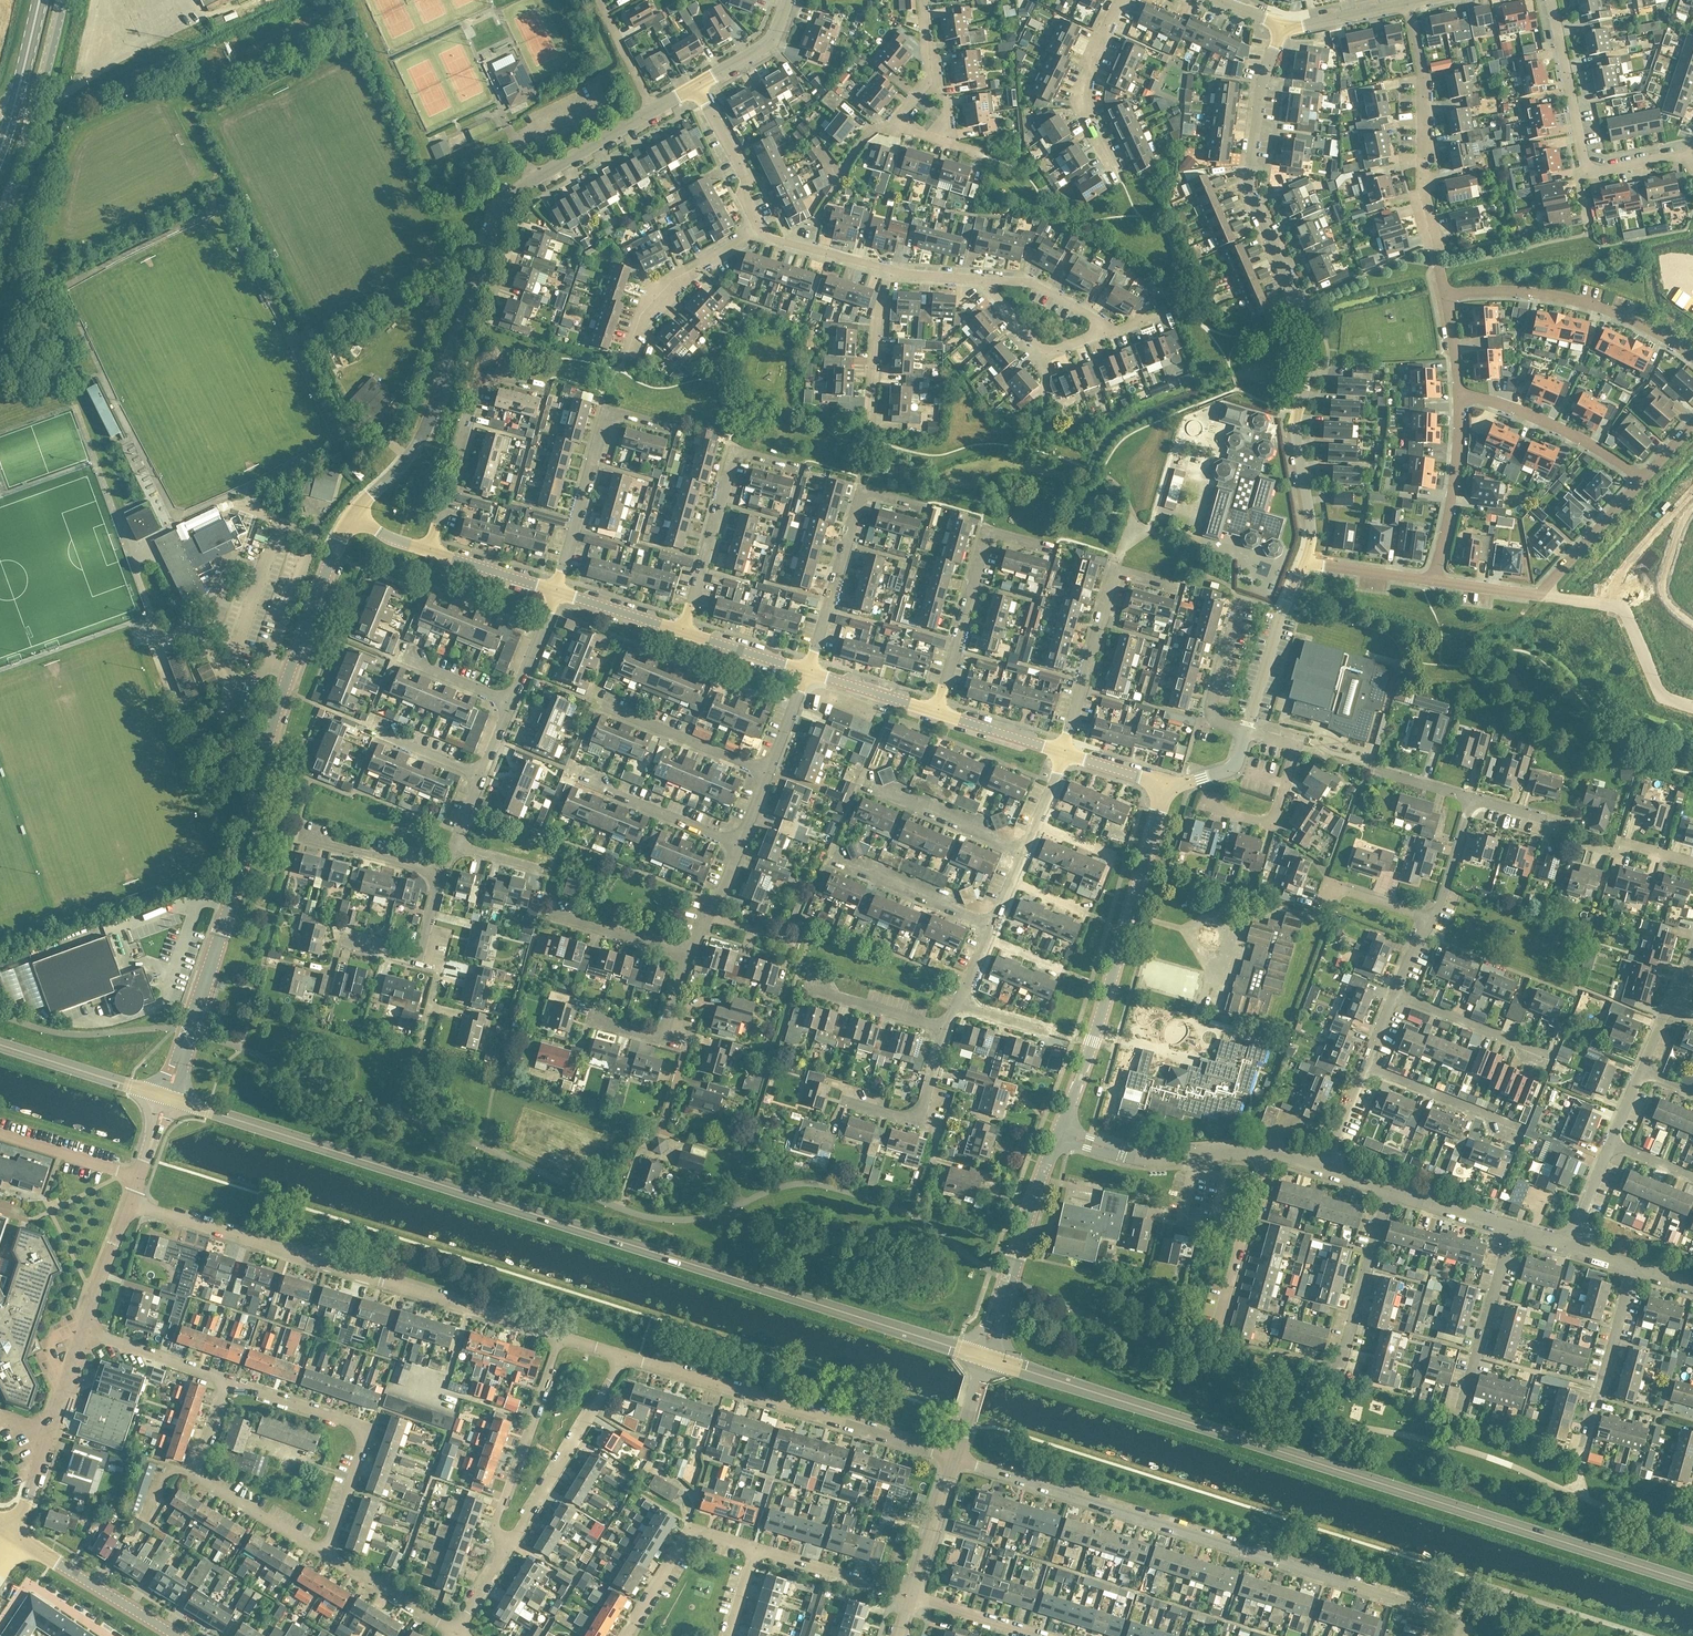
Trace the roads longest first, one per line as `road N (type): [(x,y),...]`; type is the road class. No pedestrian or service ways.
road 1 (primary): [(976,1355),(174,1100)]
road 2 (primary): [(1692,1583),(990,1360)]
road 3 (unclassified): [(181,1057),(243,868),(283,692),(351,520)]
road 4 (unclassified): [(1304,564),(1311,527),(1294,428),(1313,340),(1247,190),(1262,80),(1282,25)]
road 5 (residential): [(1453,1635),(1457,1620),(955,1460)]
road 6 (unclassified): [(561,1337),(129,1203)]
road 7 (unclassified): [(1062,1127),(1166,787)]
road 8 (unclassified): [(955,1460),(624,1358)]
road 9 (residential): [(450,358),(507,202),(653,111)]
road 10 (residential): [(1447,297),(1421,205),(1424,71),(1406,4)]
road 11 (residential): [(326,1553),(363,1431),(226,1379)]
road 12 (residential): [(705,916),(808,673)]
road 13 (residential): [(326,1553),(193,1473),(226,1379)]
road 14 (residential): [(937,713),(988,531),(1051,549)]
road 15 (residential): [(684,634),(733,450),(794,469)]
road 16 (residential): [(1064,753),(1115,571),(1177,588)]
road 17 (residential): [(808,673),(861,492),(923,508)]
road 18 (residential): [(429,549),(482,370),(543,388)]
road 19 (residential): [(557,591),(605,412),(667,430)]
road 20 (residential): [(1277,1354),(1338,1369),(1389,1190)]
road 21 (residential): [(1692,863),(1625,844),(1622,856),(1567,842),(1548,824),(1470,800)]
road 22 (residential): [(1674,345),(1621,316),(1563,299),(1500,292),(1447,297)]
road 23 (residential): [(507,1549),(497,1537),(499,1505),(561,1337)]
road 24 (residential): [(507,1549),(624,1358)]
road 25 (residential): [(1543,595),(1625,613),(1661,696),(1692,706)]
road 26 (residential): [(1458,396),(1546,423),(1642,480)]
road 27 (unclassified): [(351,520),(415,452),(450,358)]
road 28 (residential): [(629,356),(652,291),(761,231)]
road 29 (residential): [(623,1635),(684,1534),(695,1530),(753,1549)]
road 30 (tertiary): [(14,1535),(174,1635)]
road 31 (residential): [(1433,581),(1453,489),(1458,396)]
road 32 (residential): [(1583,1445),(1632,1268)]
road 33 (residential): [(1112,168),(1080,97),(1120,0)]
road 34 (residential): [(1456,1404),(1512,1230)]
road 35 (unclassified): [(998,1311),(1056,1138)]
road 36 (residential): [(1470,800),(1296,746)]
road 37 (residential): [(1216,1326),(1266,1152)]
road 38 (residential): [(1587,175),(1551,0)]
road 39 (unclassified): [(1245,732),(1304,564)]
road 40 (residential): [(394,1112),(440,968),(415,961)]
road 41 (residential): [(1525,1132),(1364,1069)]
road 42 (residential): [(1553,1060),(1393,997)]
road 43 (residential): [(991,927),(834,859)]
road 44 (residential): [(1022,856),(867,786)]
road 45 (residential): [(845,1101),(917,1118),(944,1029)]
road 46 (primary): [(159,1096),(0,1046)]
road 47 (residential): [(761,231),(742,195),(747,183),(696,87)]
road 48 (residential): [(1245,732),(1209,713),(1241,598)]
road 49 (residential): [(1266,1152),(1150,1159),(1109,1150)]
road 50 (residential): [(1543,595),(1642,480)]
road 51 (residential): [(984,280),(1041,349),(1101,334)]
road 52 (residential): [(455,1632),(326,1553)]
road 53 (residential): [(226,1379),(83,1331)]
road 54 (residential): [(870,417),(874,318),(893,271)]
road 55 (residential): [(441,875),(297,836)]
road 56 (residential): [(753,1549),(894,1591)]
road 57 (residential): [(691,1142),(662,1131),(687,1044),(663,1037)]
road 58 (residential): [(138,1179),(0,1135)]
road 59 (residential): [(106,1635),(29,1583),(0,1626)]
road 60 (residential): [(944,1029),(807,987)]
road 61 (tertiary): [(911,1596),(955,1460)]
road 62 (residential): [(1209,808),(1269,821),(1296,746)]
road 63 (residential): [(688,956),(553,915)]
road 64 (residential): [(893,271),(761,231)]
road 65 (residential): [(1101,334),(1094,319),(1030,283),(984,280)]
road 66 (residential): [(83,1331),(129,1203)]
road 67 (residential): [(937,713),(808,673)]
road 68 (residential): [(557,591),(429,549)]
road 69 (residential): [(684,634),(557,591)]
road 70 (residential): [(696,87),(772,43),(787,0)]
road 71 (residential): [(1064,753),(937,713)]
road 72 (residential): [(1640,1071),(1692,949)]
road 73 (residential): [(1304,564),(1433,581)]
road 74 (residential): [(808,673),(684,634)]
road 75 (residential): [(1512,1230),(1389,1190)]
road 76 (unclassified): [(1034,1635),(911,1596)]
road 77 (residential): [(1406,4),(1282,25)]
road 78 (residential): [(653,111),(598,0)]
road 79 (residential): [(1431,917),(1470,800)]
road 80 (residential): [(511,703),(557,591)]
road 81 (residential): [(481,776),(387,742),(376,724)]
road 82 (unclassified): [(0,230),(33,114)]

